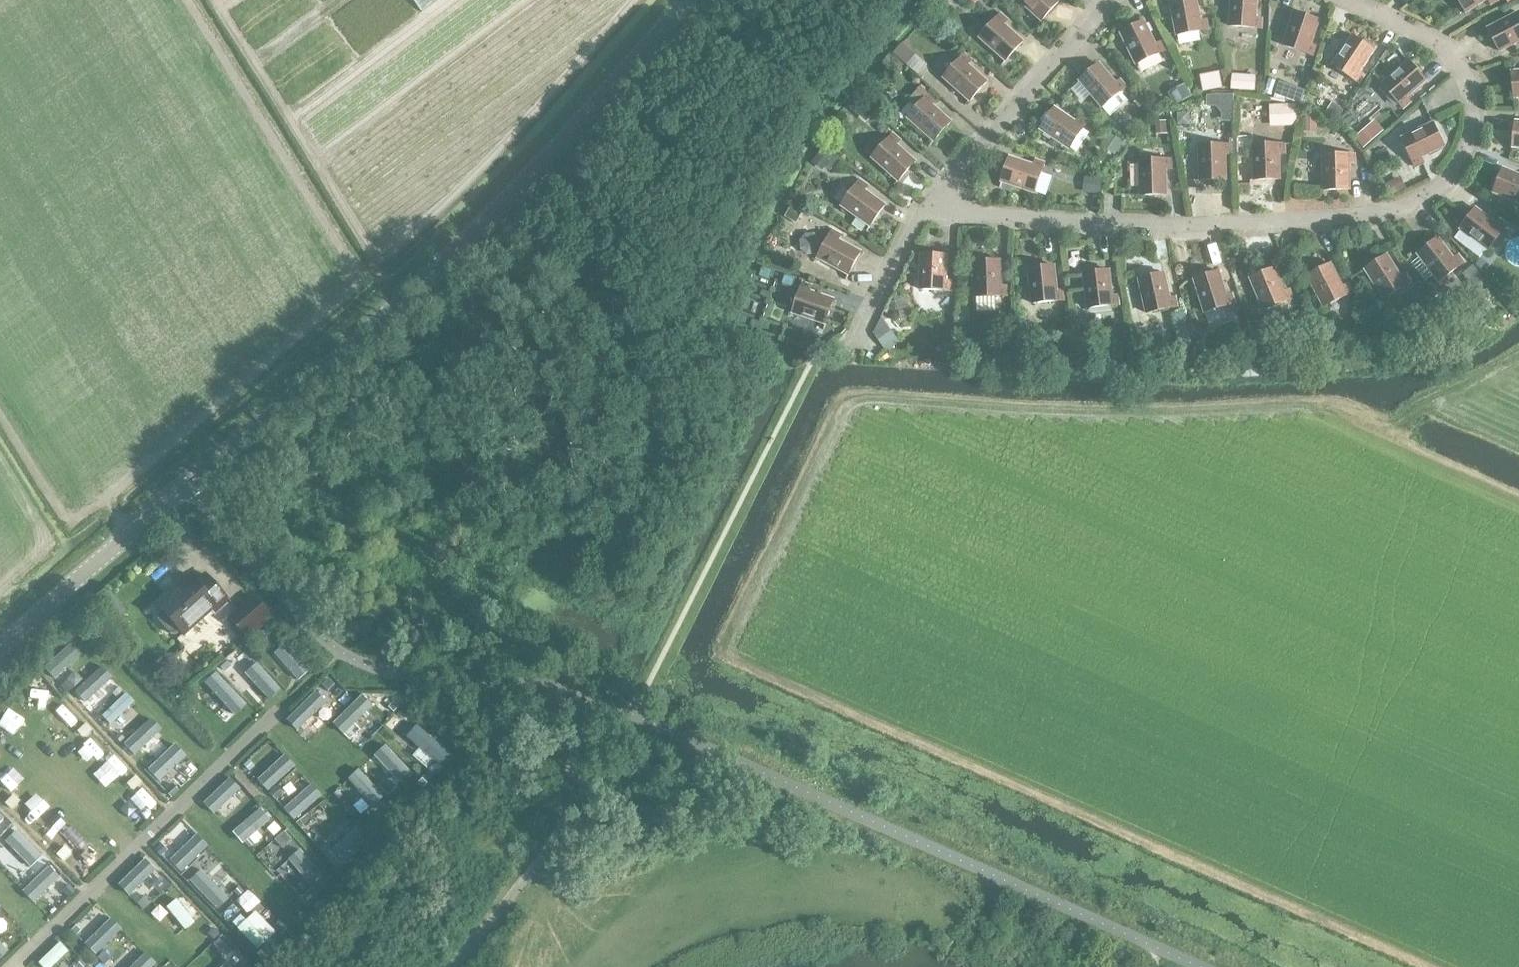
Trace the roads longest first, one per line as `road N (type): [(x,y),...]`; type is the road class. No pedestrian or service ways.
road 1 (tertiary): [(0,647),(435,269),(686,0)]

